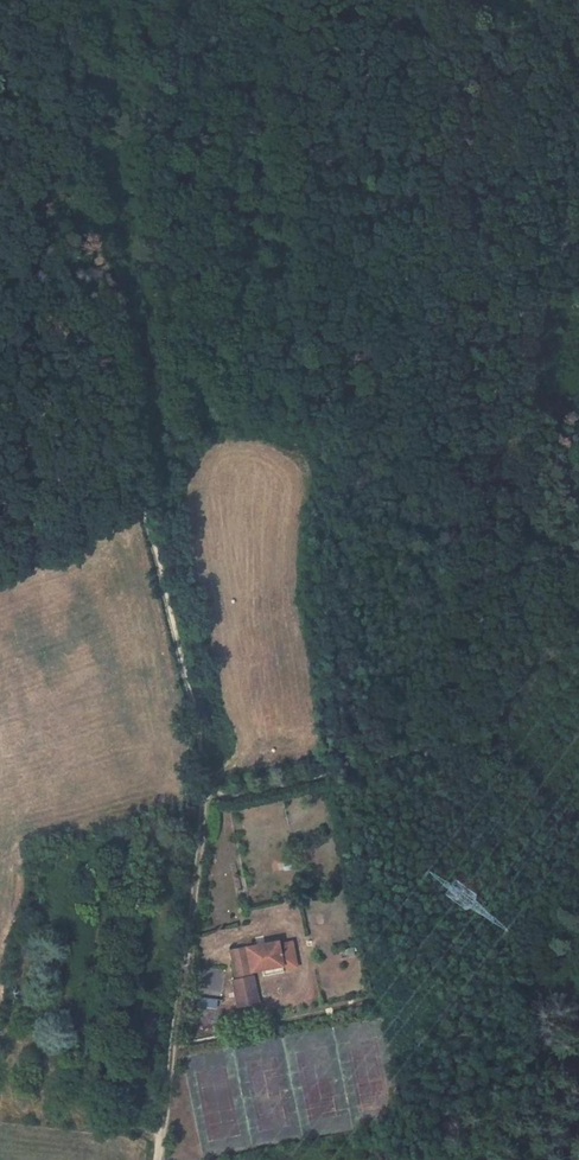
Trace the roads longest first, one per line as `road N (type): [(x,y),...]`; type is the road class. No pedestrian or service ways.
road 1 (track): [(532,71),(495,215),(527,395),(542,421),(514,516),(512,568),(480,615),(419,741)]
road 2 (track): [(153,479),(210,798),(154,1159)]
road 3 (track): [(210,798),(351,769),(419,741),(569,1159)]
road 4 (track): [(153,479),(37,298)]

